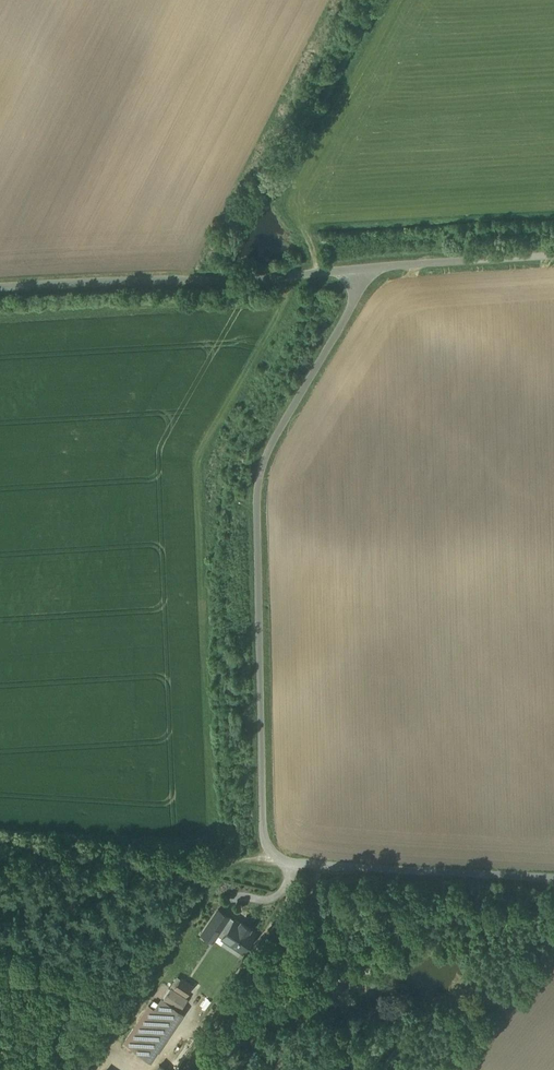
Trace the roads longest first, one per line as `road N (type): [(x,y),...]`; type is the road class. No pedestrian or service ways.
road 1 (unclassified): [(553,877),(281,865),(268,848),(261,488),(277,438),(348,312),(357,271)]
road 2 (unclassified): [(357,271),(0,288)]
road 3 (track): [(68,1069),(203,860)]
road 4 (unclassified): [(553,258),(357,271)]

